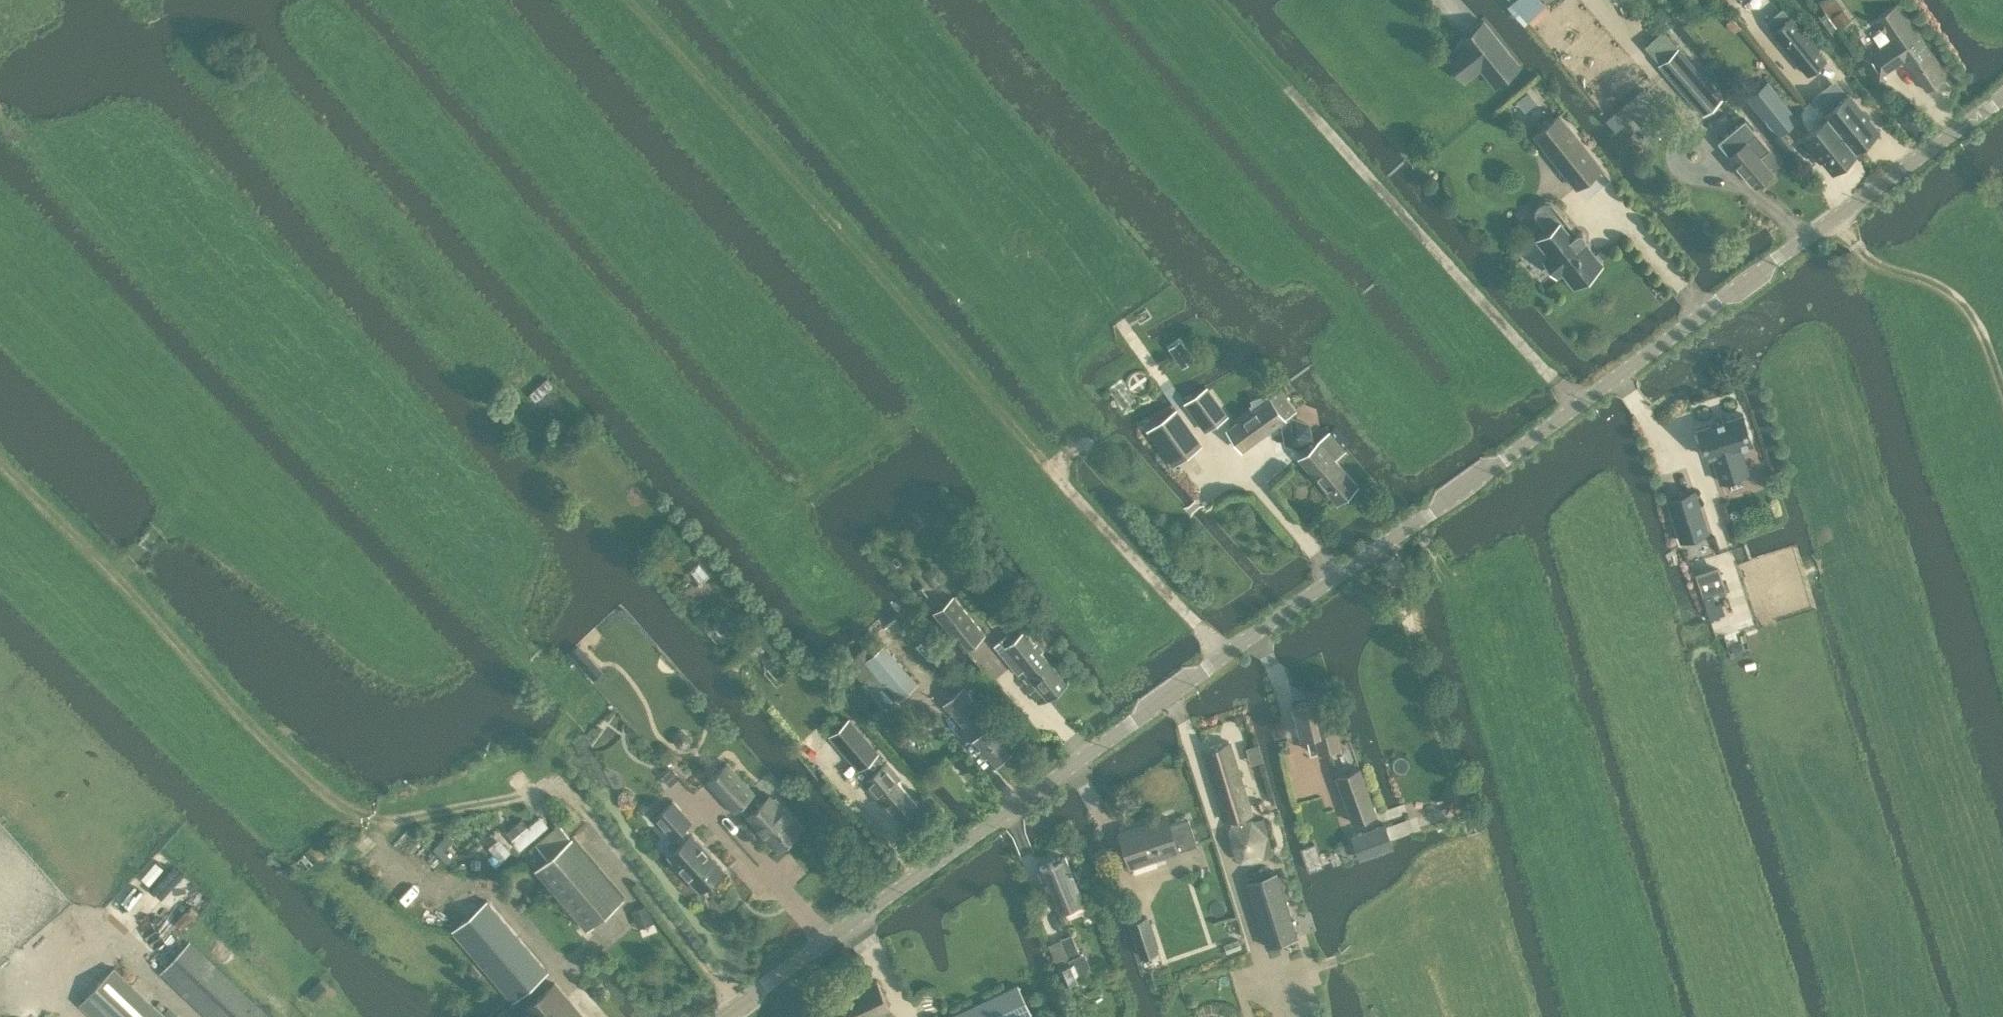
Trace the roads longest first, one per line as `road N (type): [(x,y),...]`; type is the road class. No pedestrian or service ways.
road 1 (tertiary): [(2002,98),(724,1016)]
road 2 (track): [(492,890),(418,879),(386,851),(382,821),(331,797),(244,717),(0,462)]
road 3 (track): [(2002,394),(1964,311),(1945,293),(1885,269),(1834,226)]
road 4 (track): [(190,1016),(118,956),(0,973)]
road 5 (track): [(382,821),(560,790)]

